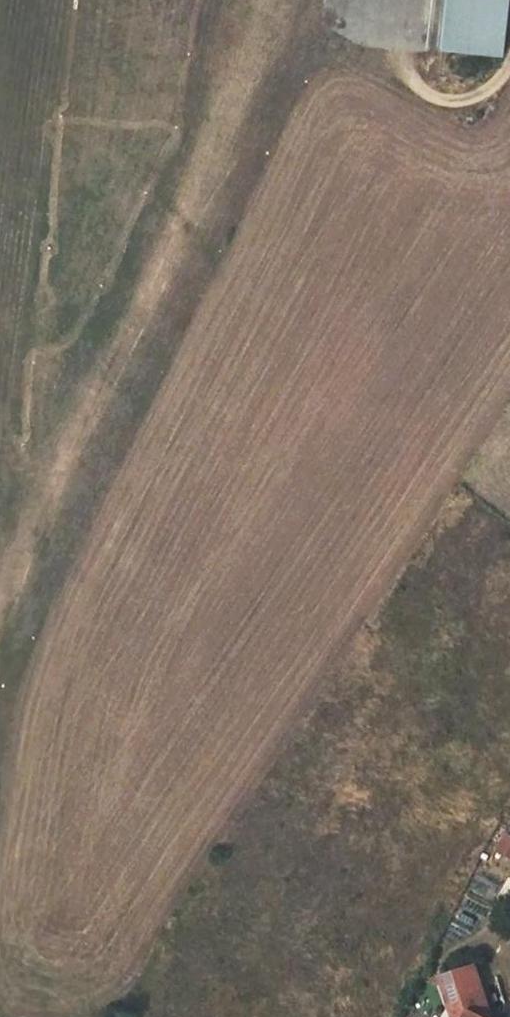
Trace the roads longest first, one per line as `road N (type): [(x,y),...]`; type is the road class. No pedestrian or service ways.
road 1 (track): [(509,67),(501,82),(458,103),(403,82)]

